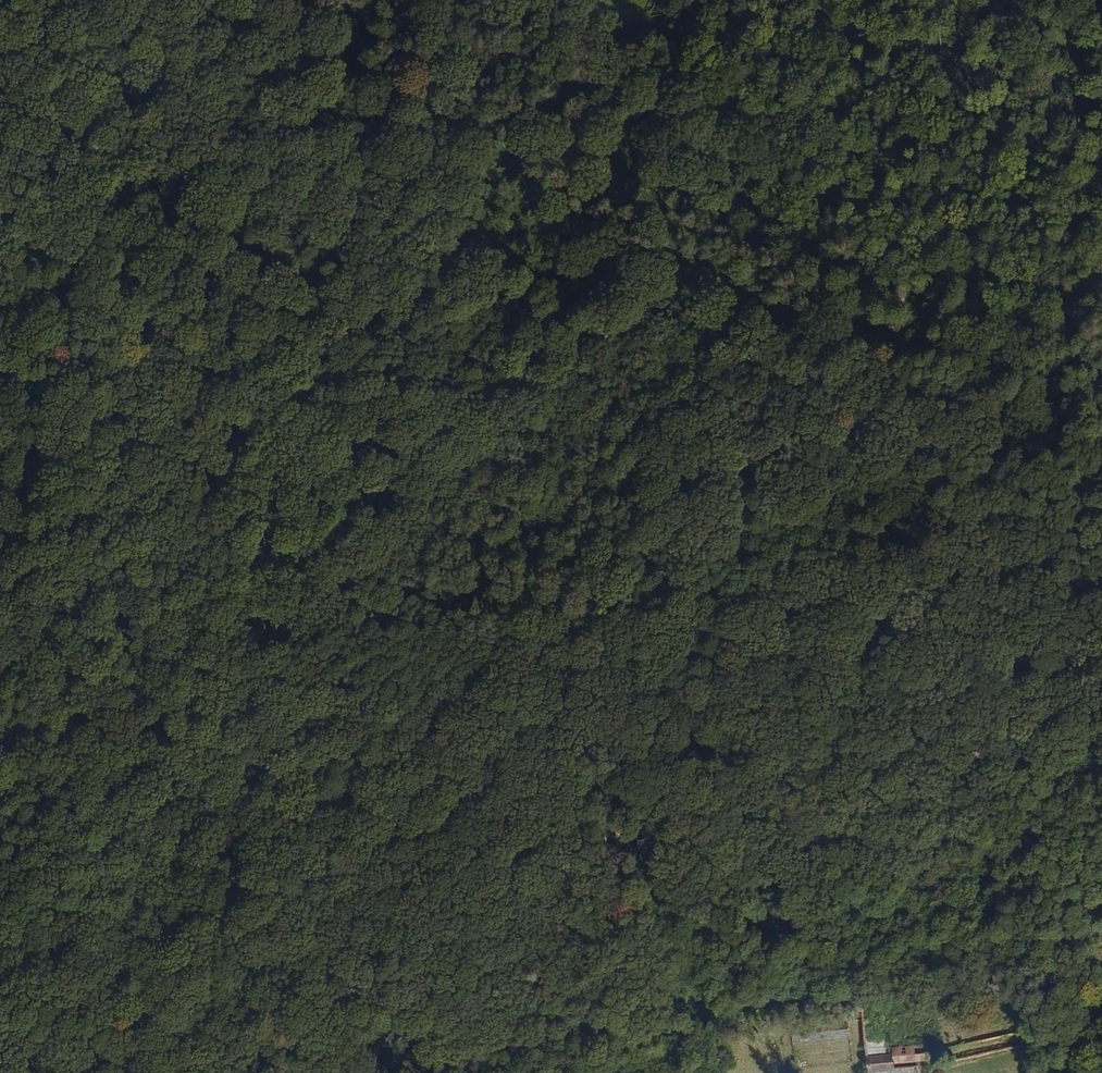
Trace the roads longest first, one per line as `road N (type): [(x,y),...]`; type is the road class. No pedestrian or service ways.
road 1 (track): [(0,933),(131,771),(193,740),(270,636),(566,297),(596,268),(669,275),(767,167),(733,130),(652,82),(555,0)]

